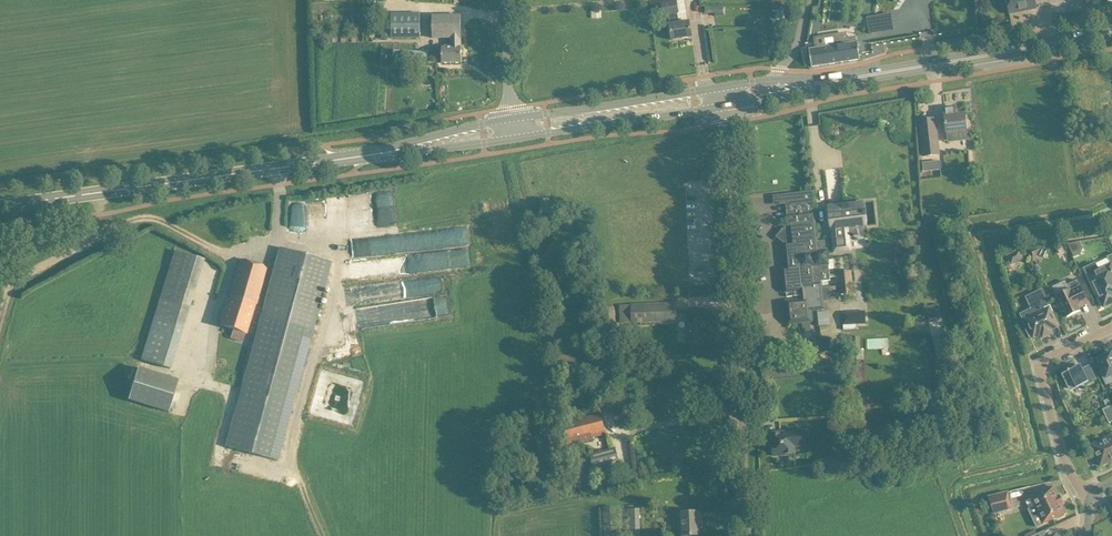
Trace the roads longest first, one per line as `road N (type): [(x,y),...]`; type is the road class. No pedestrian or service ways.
road 1 (unclassified): [(748,535),(728,106)]
road 2 (secondary): [(728,106),(1111,40)]
road 3 (secondary): [(0,206),(385,153)]
road 4 (secondary): [(1111,28),(772,80)]
road 5 (residential): [(1111,328),(1051,357),(1042,372),(1064,457),(1090,495)]
road 6 (secondary): [(515,139),(728,106)]
road 7 (secondary): [(725,87),(512,118)]
road 8 (secondary): [(512,118),(385,153)]
road 9 (secondary): [(385,153),(515,139)]

